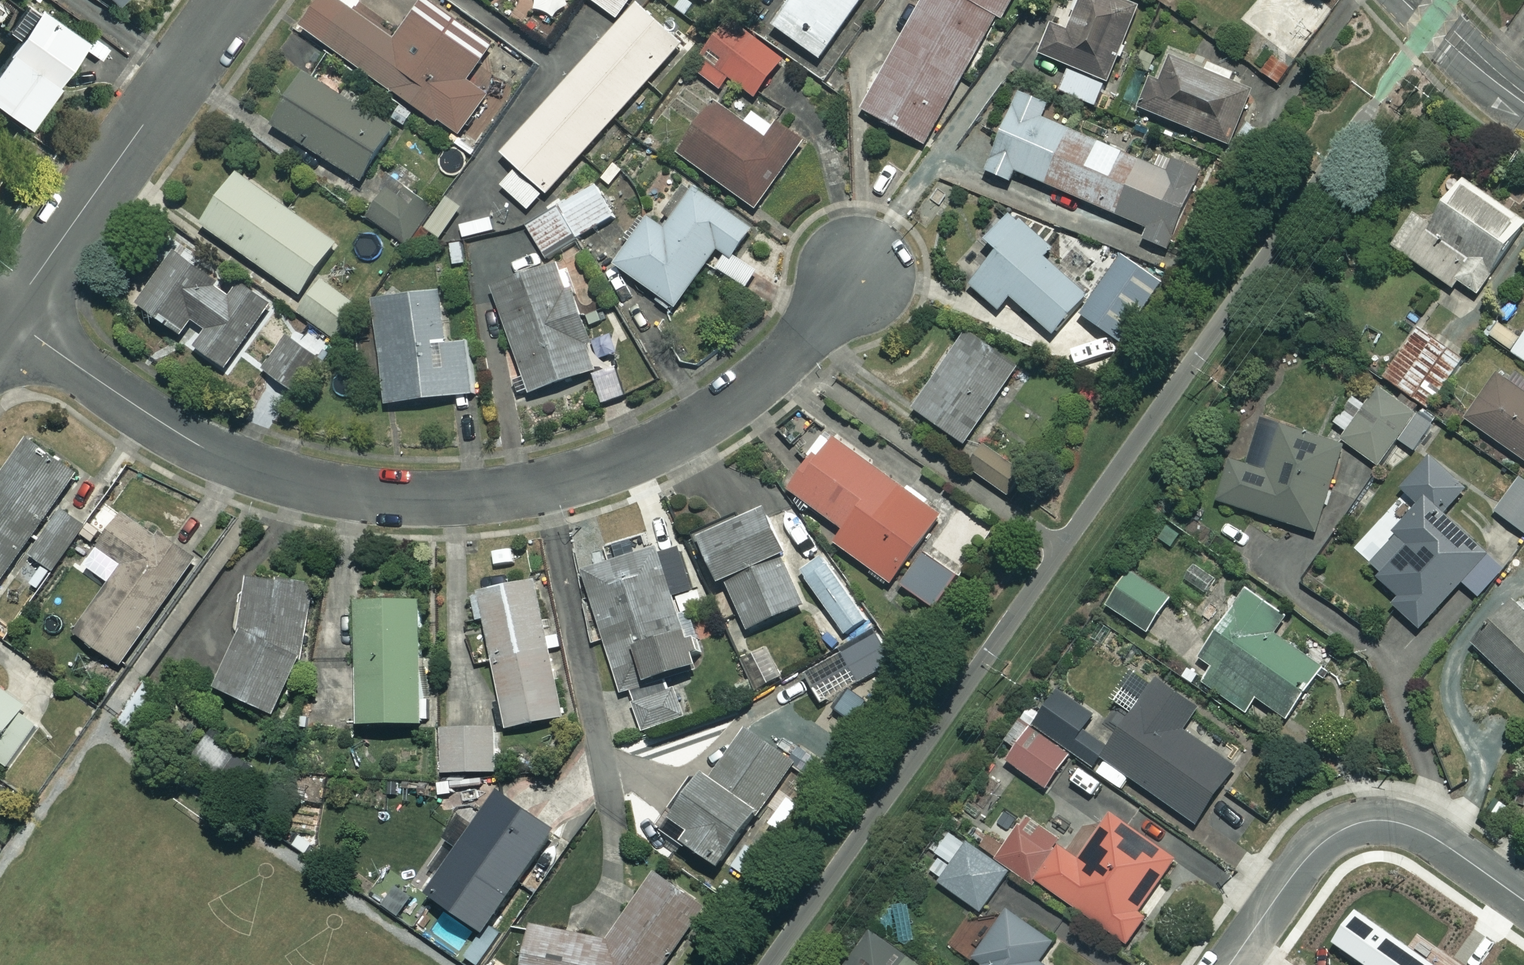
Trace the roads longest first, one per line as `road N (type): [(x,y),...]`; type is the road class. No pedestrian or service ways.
road 1 (residential): [(866,262),(789,354),(696,424),(577,479),(503,495),(371,494),(278,476),(195,442),(8,316)]
road 2 (residential): [(8,316),(236,0)]
road 3 (residential): [(1523,901),(1409,824),(1359,822),(1315,849),(1229,964)]
road 4 (residential): [(1523,97),(1409,0)]

